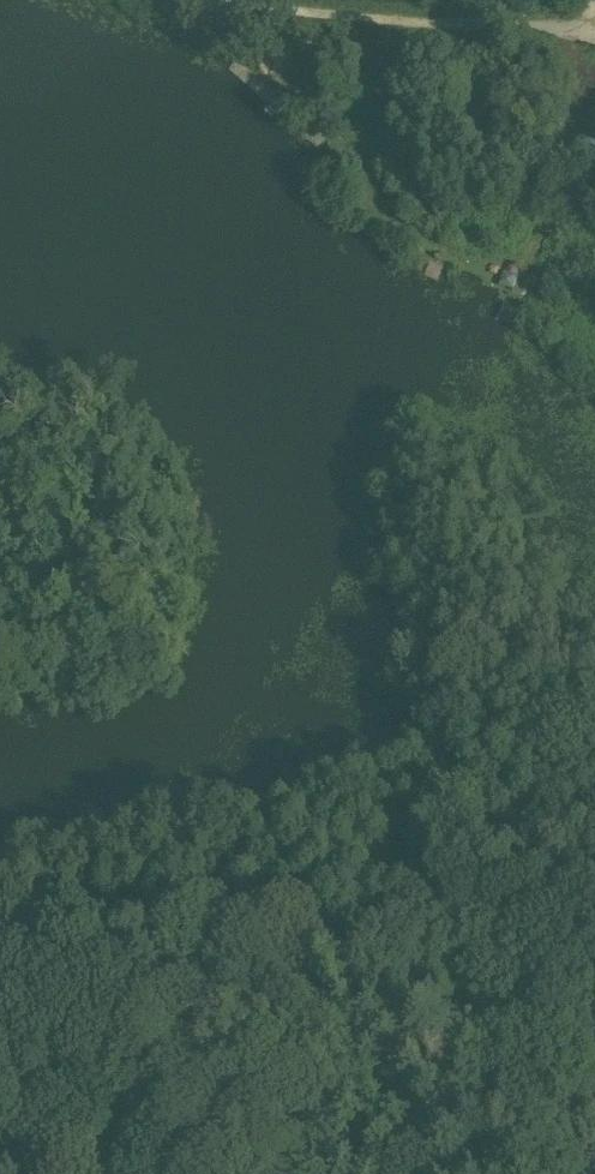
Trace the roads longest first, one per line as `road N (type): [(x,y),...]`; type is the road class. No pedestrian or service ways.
road 1 (track): [(204,928),(393,981),(513,977),(594,958)]
road 2 (track): [(586,36),(217,0)]
road 3 (track): [(204,928),(309,846),(400,808),(413,767)]
road 4 (track): [(0,893),(52,883),(204,928)]

